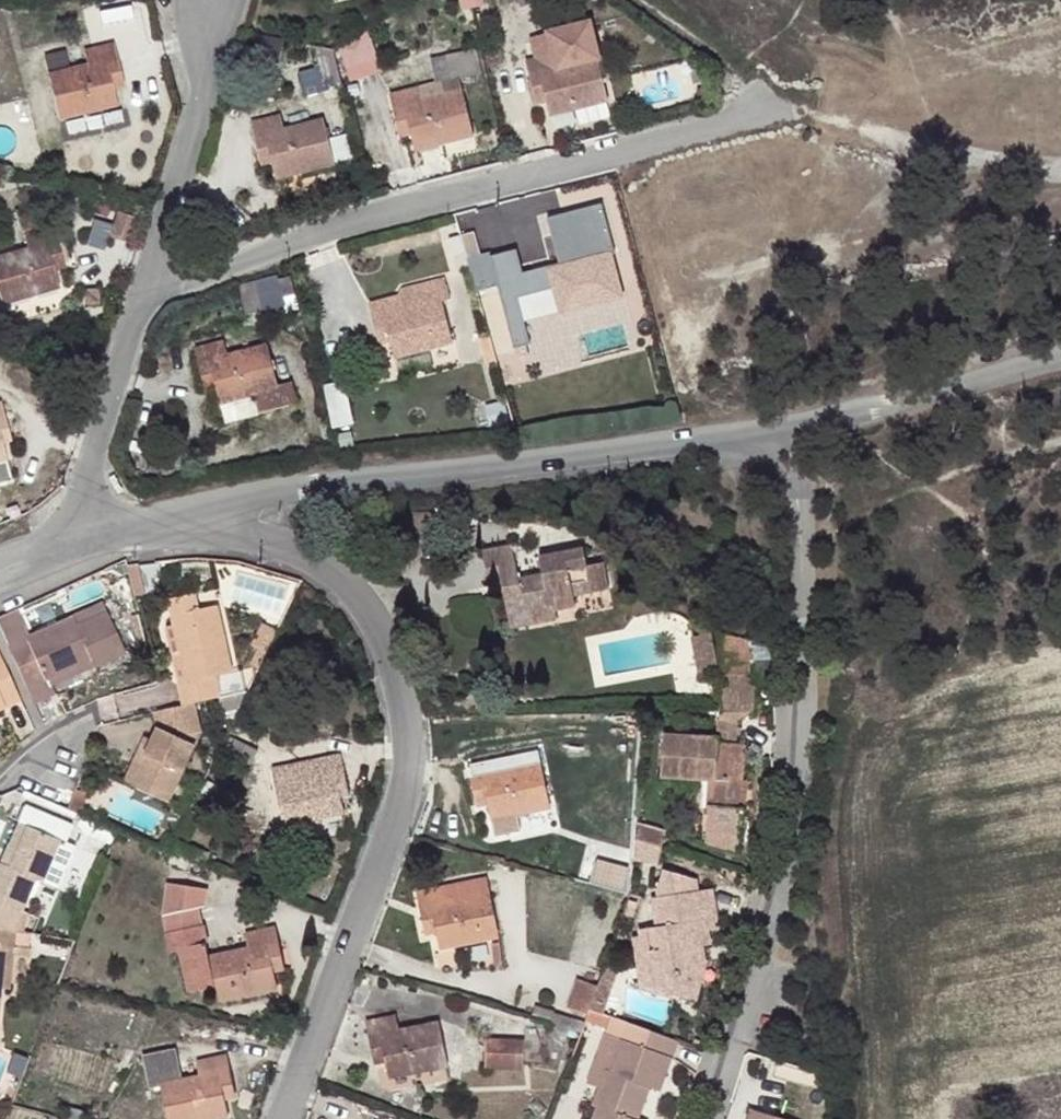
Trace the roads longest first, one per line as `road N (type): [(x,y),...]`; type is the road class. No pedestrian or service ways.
road 1 (residential): [(185,515),(319,571),(372,624),(403,699),(409,772),(280,1118)]
road 2 (residential): [(775,113),(387,211),(138,298)]
road 3 (residential): [(710,1118),(783,882),(797,777),(798,513)]
road 4 (residential): [(185,515),(329,480),(760,430)]
road 5 (residential): [(213,0),(203,96),(138,298)]
road 6 (track): [(1060,172),(775,113)]
road 7 (residential): [(801,425),(1060,357)]
road 8 (residential): [(138,298),(81,479),(85,541)]

